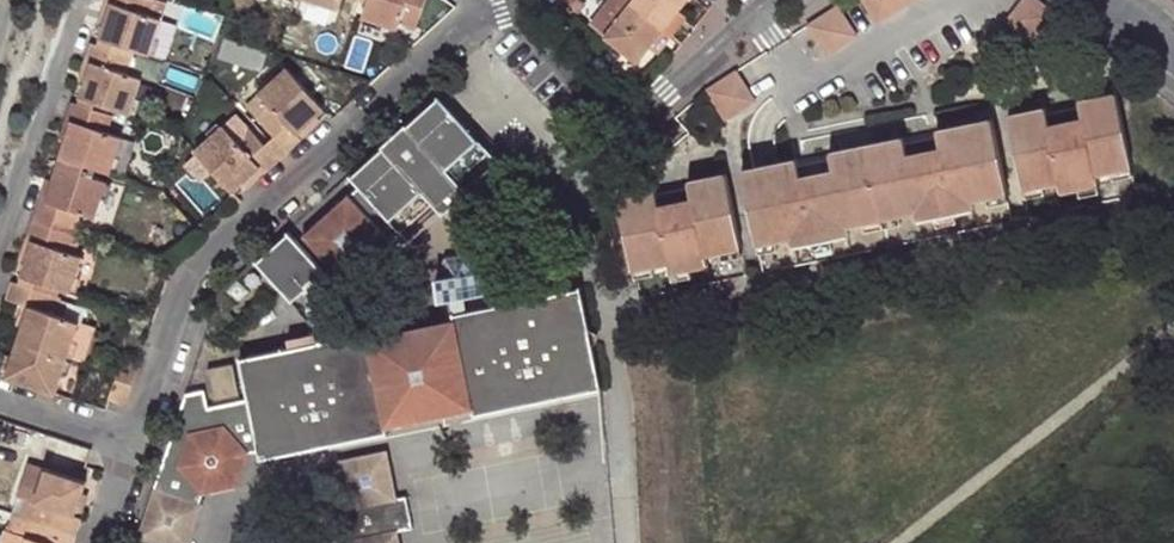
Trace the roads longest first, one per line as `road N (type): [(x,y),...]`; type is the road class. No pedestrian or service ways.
road 1 (residential): [(482,10),(197,272),(136,440)]
road 2 (residential): [(0,270),(85,0)]
road 3 (residential): [(766,0),(610,142)]
road 4 (residential): [(610,142),(482,10)]
road 5 (residential): [(610,142),(575,214),(599,310)]
road 6 (residential): [(136,440),(0,397)]

